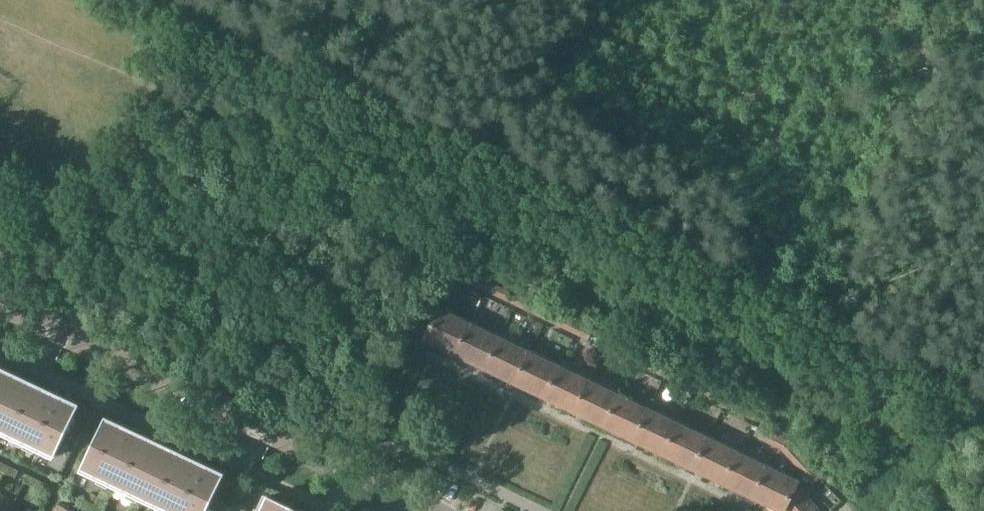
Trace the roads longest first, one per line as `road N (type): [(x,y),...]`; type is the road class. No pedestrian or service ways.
road 1 (unclassified): [(382,486),(0,295)]

